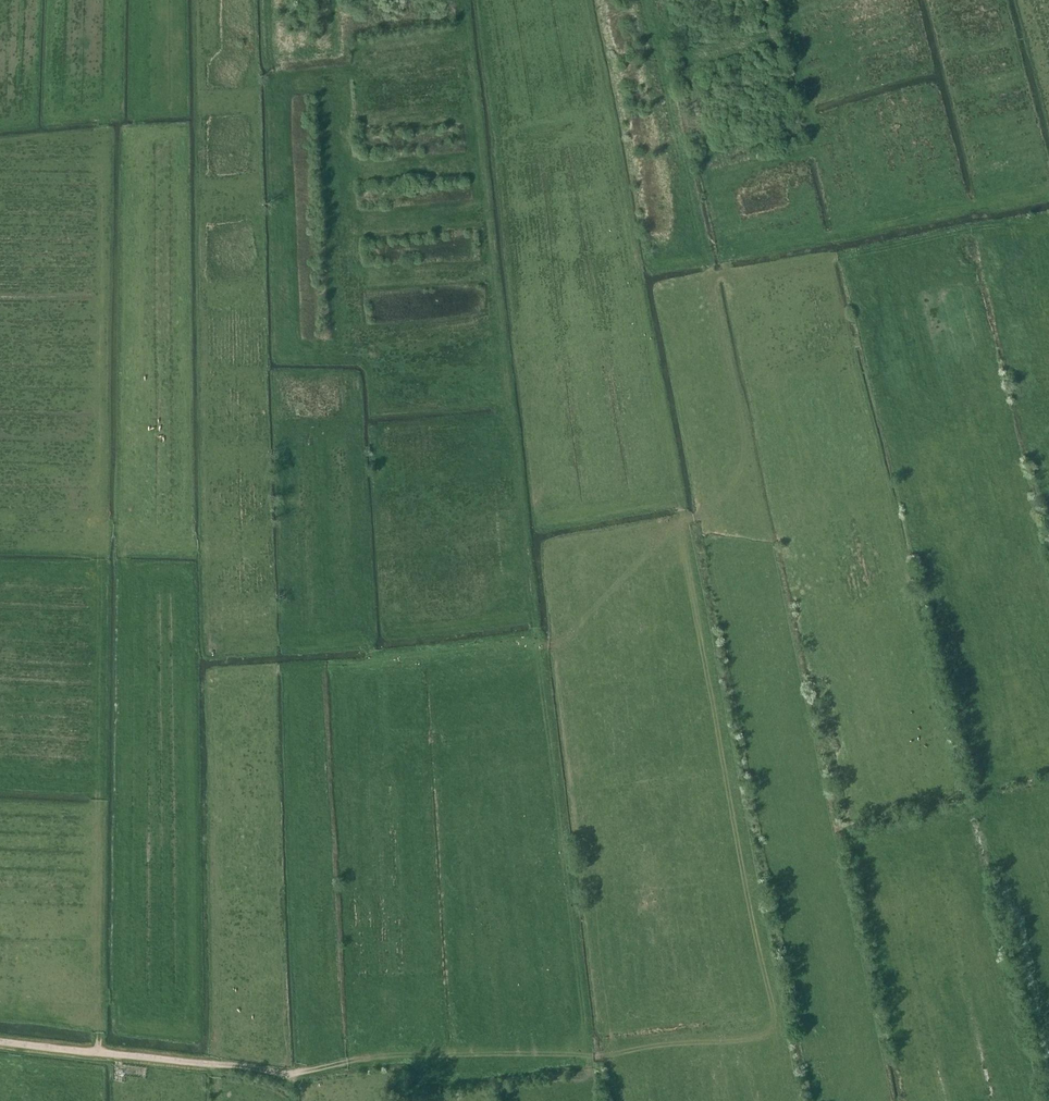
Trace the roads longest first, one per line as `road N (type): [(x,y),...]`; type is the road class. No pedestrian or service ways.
road 1 (unclassified): [(340,1066),(284,1073),(0,1042)]

